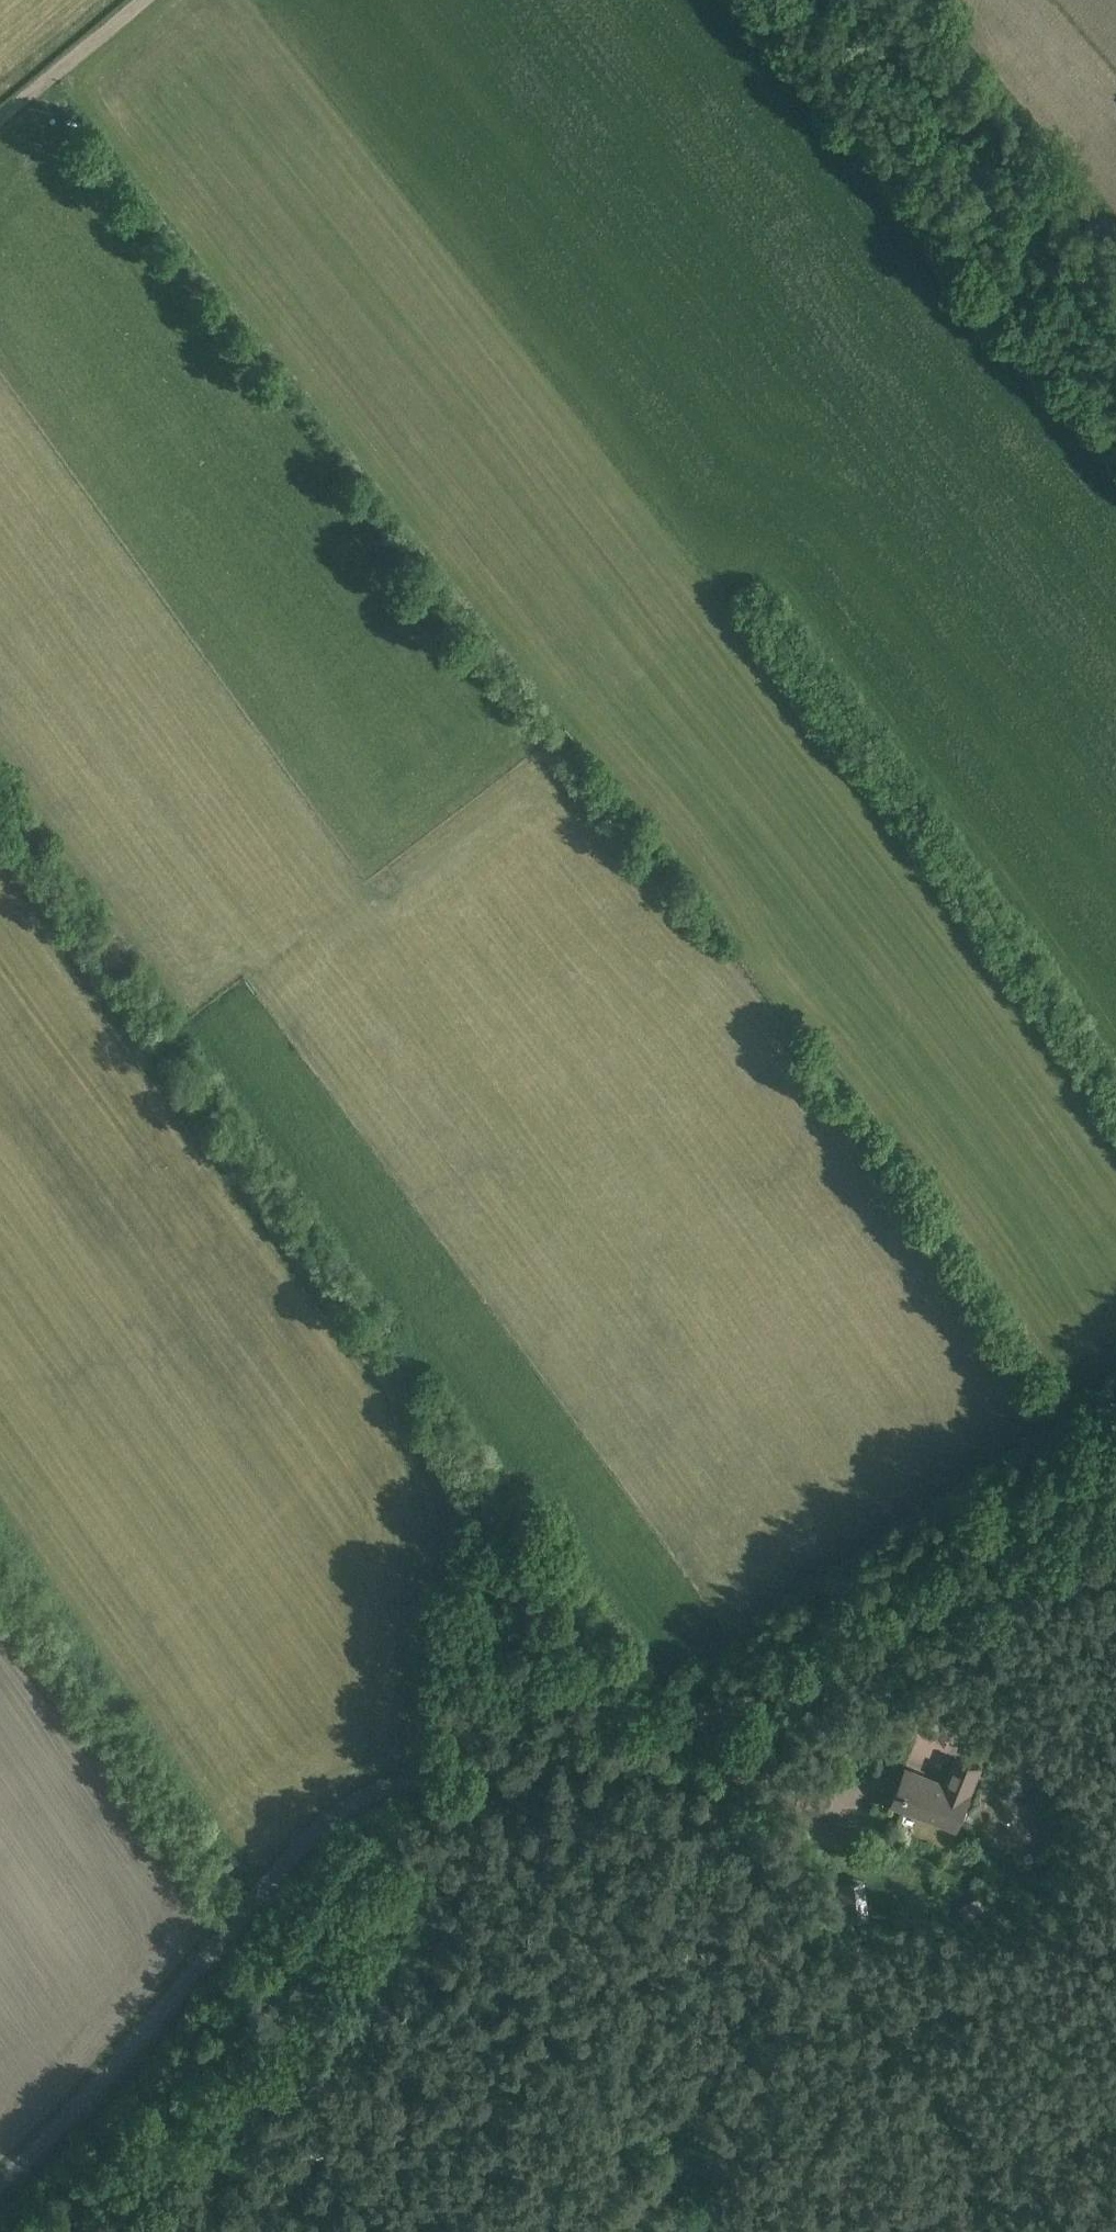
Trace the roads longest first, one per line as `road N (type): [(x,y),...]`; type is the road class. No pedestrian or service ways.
road 1 (unclassified): [(0,2184),(132,2044),(308,1836),(341,1810),(381,1789),(596,1759),(798,1677),(997,1565),(1115,1547)]
road 2 (track): [(439,1781),(435,1666),(454,1537),(445,1486),(0,860)]
road 3 (track): [(842,13),(1115,311)]
road 4 (track): [(142,0),(0,118)]

